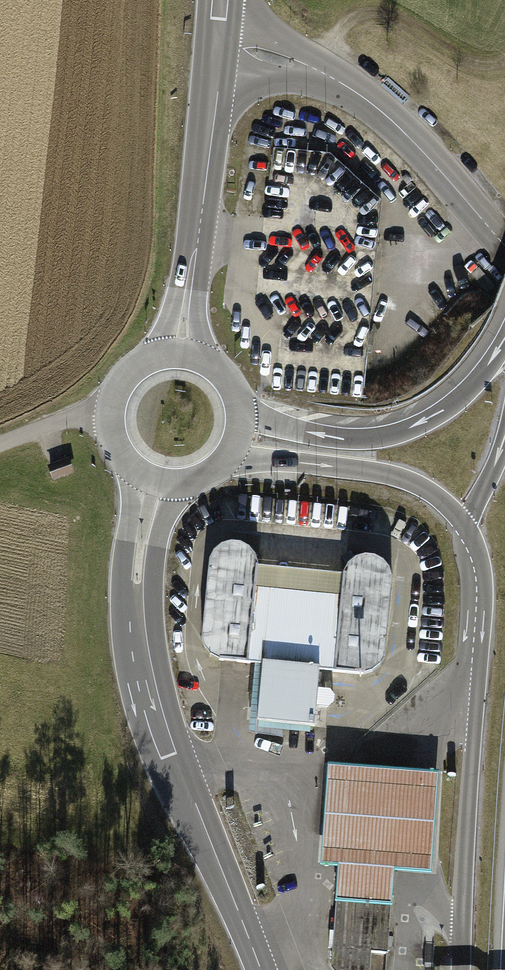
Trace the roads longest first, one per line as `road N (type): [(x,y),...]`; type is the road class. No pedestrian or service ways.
road 1 (trunk): [(229,451),(411,482),(439,499),(478,551),(485,599),(461,969)]
road 2 (primary): [(259,969),(152,684),(140,583),(155,479)]
road 3 (tertiary): [(504,246),(405,134),(352,89),(297,64),(215,48)]
road 4 (primary): [(175,356),(197,236),(215,48)]
road 5 (trunk): [(504,340),(452,406),(398,433),(340,439),(237,409)]
road 6 (track): [(327,76),(339,36),(360,16),(393,20),(451,60),(486,66),(504,60)]
road 7 (primary): [(175,356),(126,378),(111,411),(117,445),(155,479)]

